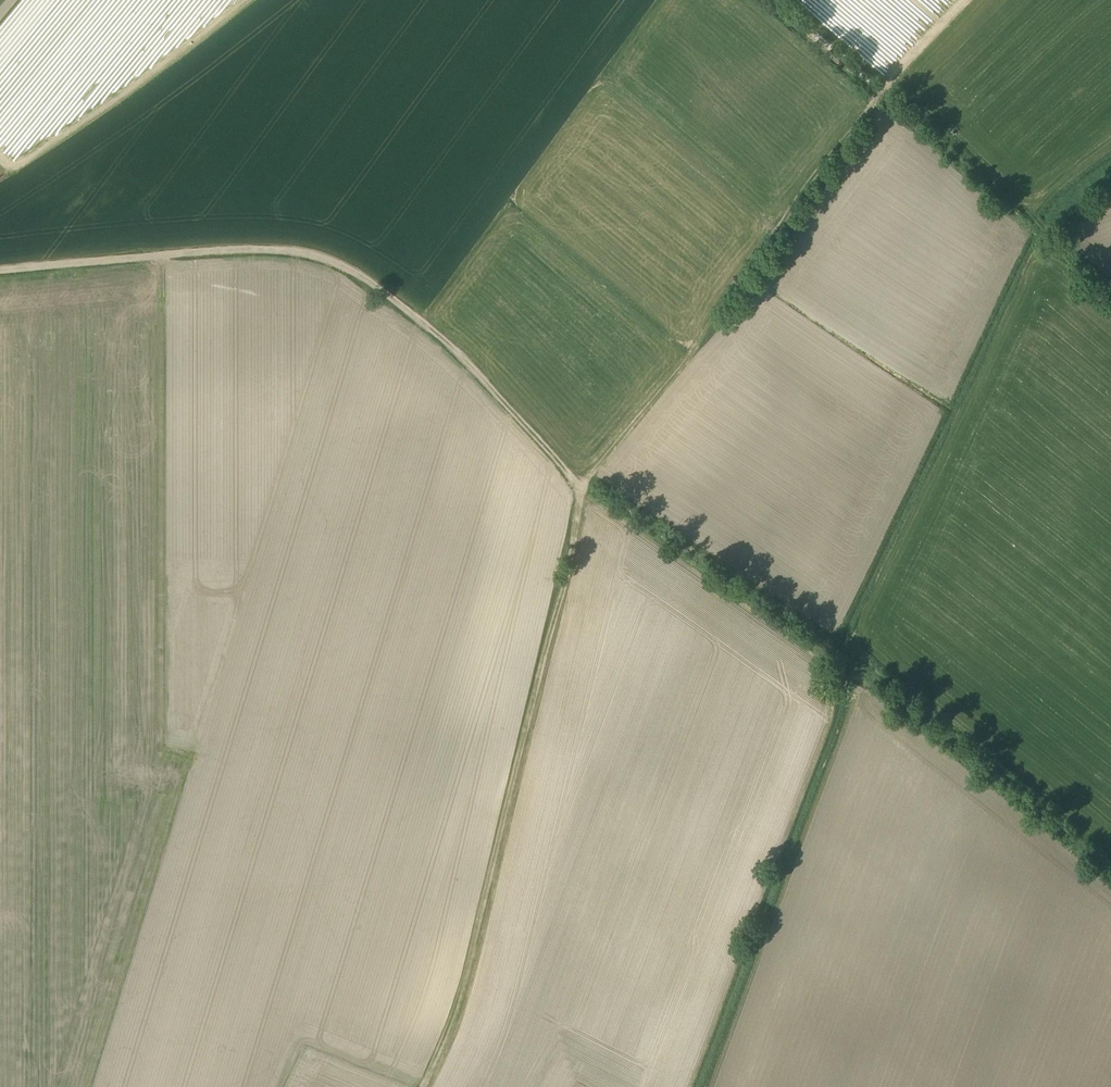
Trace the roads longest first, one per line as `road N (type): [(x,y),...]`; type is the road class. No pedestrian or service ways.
road 1 (track): [(426,1086),(462,1007),(587,483),(809,207),(891,89)]
road 2 (track): [(587,483),(453,347),(328,263),(280,250),(0,269)]
road 3 (track): [(891,89),(1110,282)]
road 4 (track): [(891,89),(780,0)]

